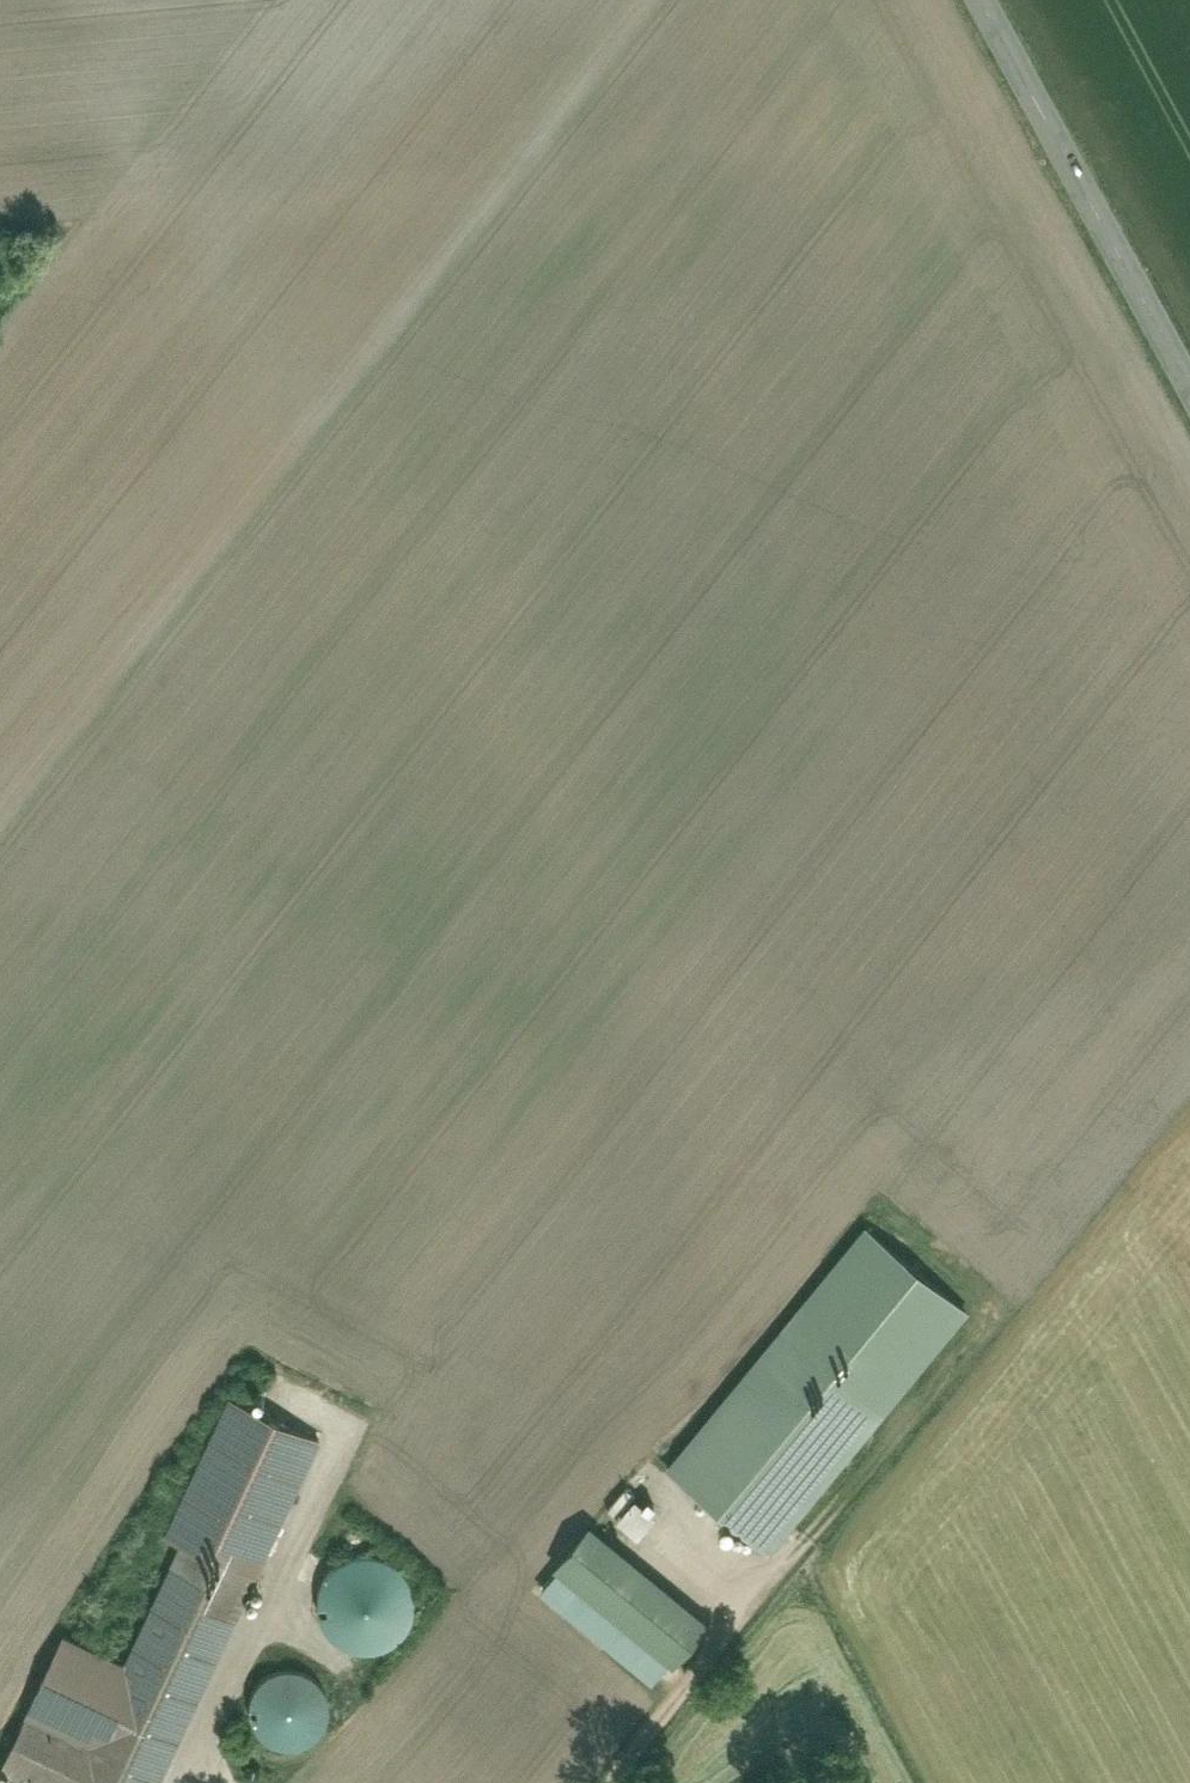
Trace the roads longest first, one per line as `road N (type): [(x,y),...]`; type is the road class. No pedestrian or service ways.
road 1 (residential): [(989,0),(1189,366)]

